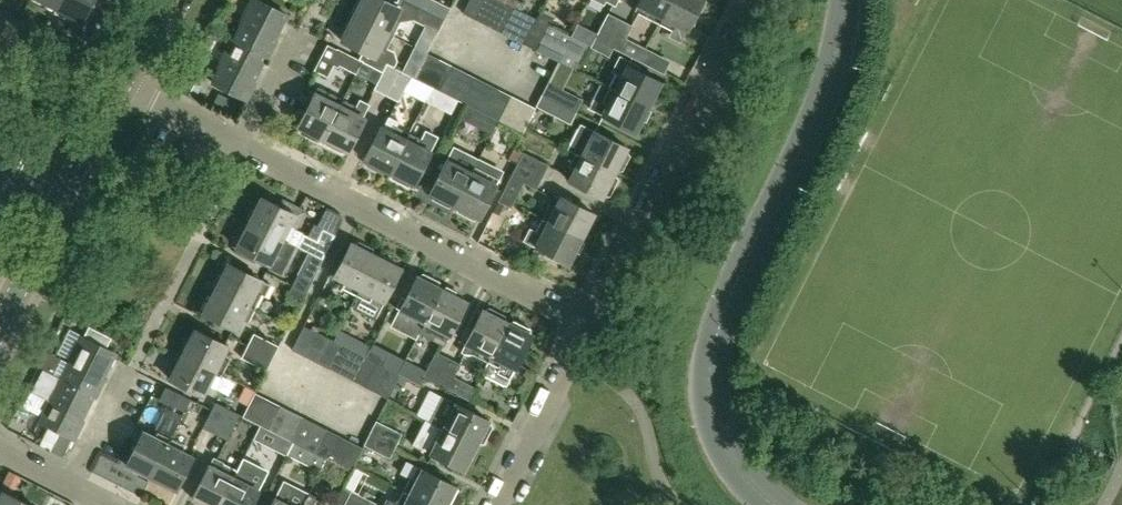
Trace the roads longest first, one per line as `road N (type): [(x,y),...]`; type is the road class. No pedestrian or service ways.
road 1 (tertiary): [(773,504),(721,445),(709,369),(720,322),(820,108),(844,0)]
road 2 (residential): [(589,322),(240,146)]
road 3 (residential): [(589,322),(754,0)]
road 4 (residential): [(497,504),(589,322)]
road 5 (tertiary): [(0,325),(67,192)]
road 6 (residential): [(240,146),(123,86)]
road 7 (residential): [(298,34),(240,146)]
road 8 (residential): [(125,375),(69,485)]

